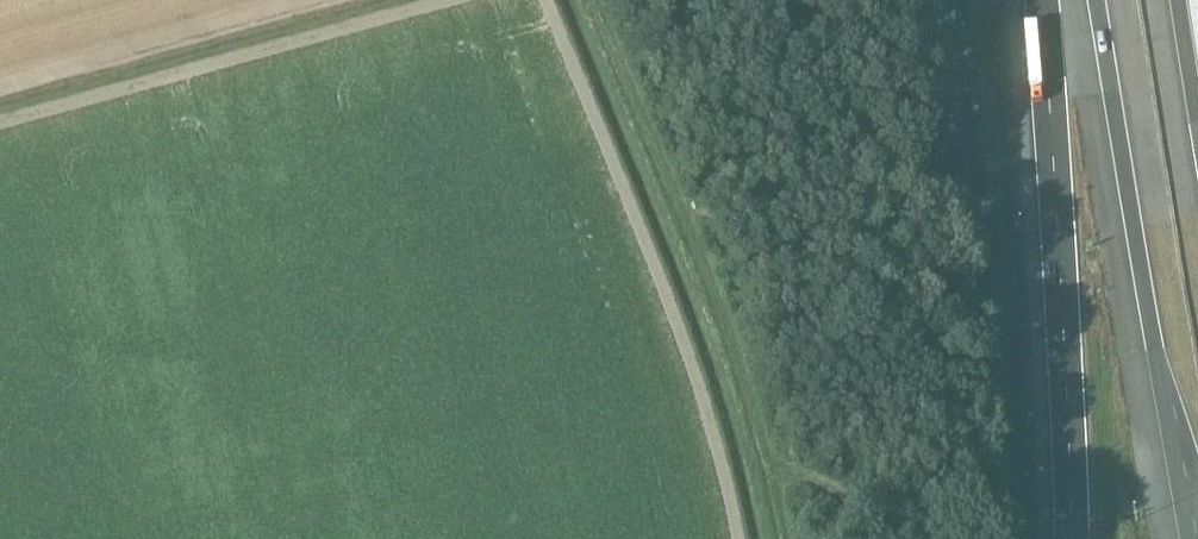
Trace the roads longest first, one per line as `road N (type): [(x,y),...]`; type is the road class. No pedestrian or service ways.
road 1 (motorway): [(1042,0),(1072,538)]
road 2 (motorway): [(1096,0),(1144,286)]
road 3 (trunk): [(1144,286),(1191,538)]
road 4 (motorway): [(1197,130),(1178,0)]

